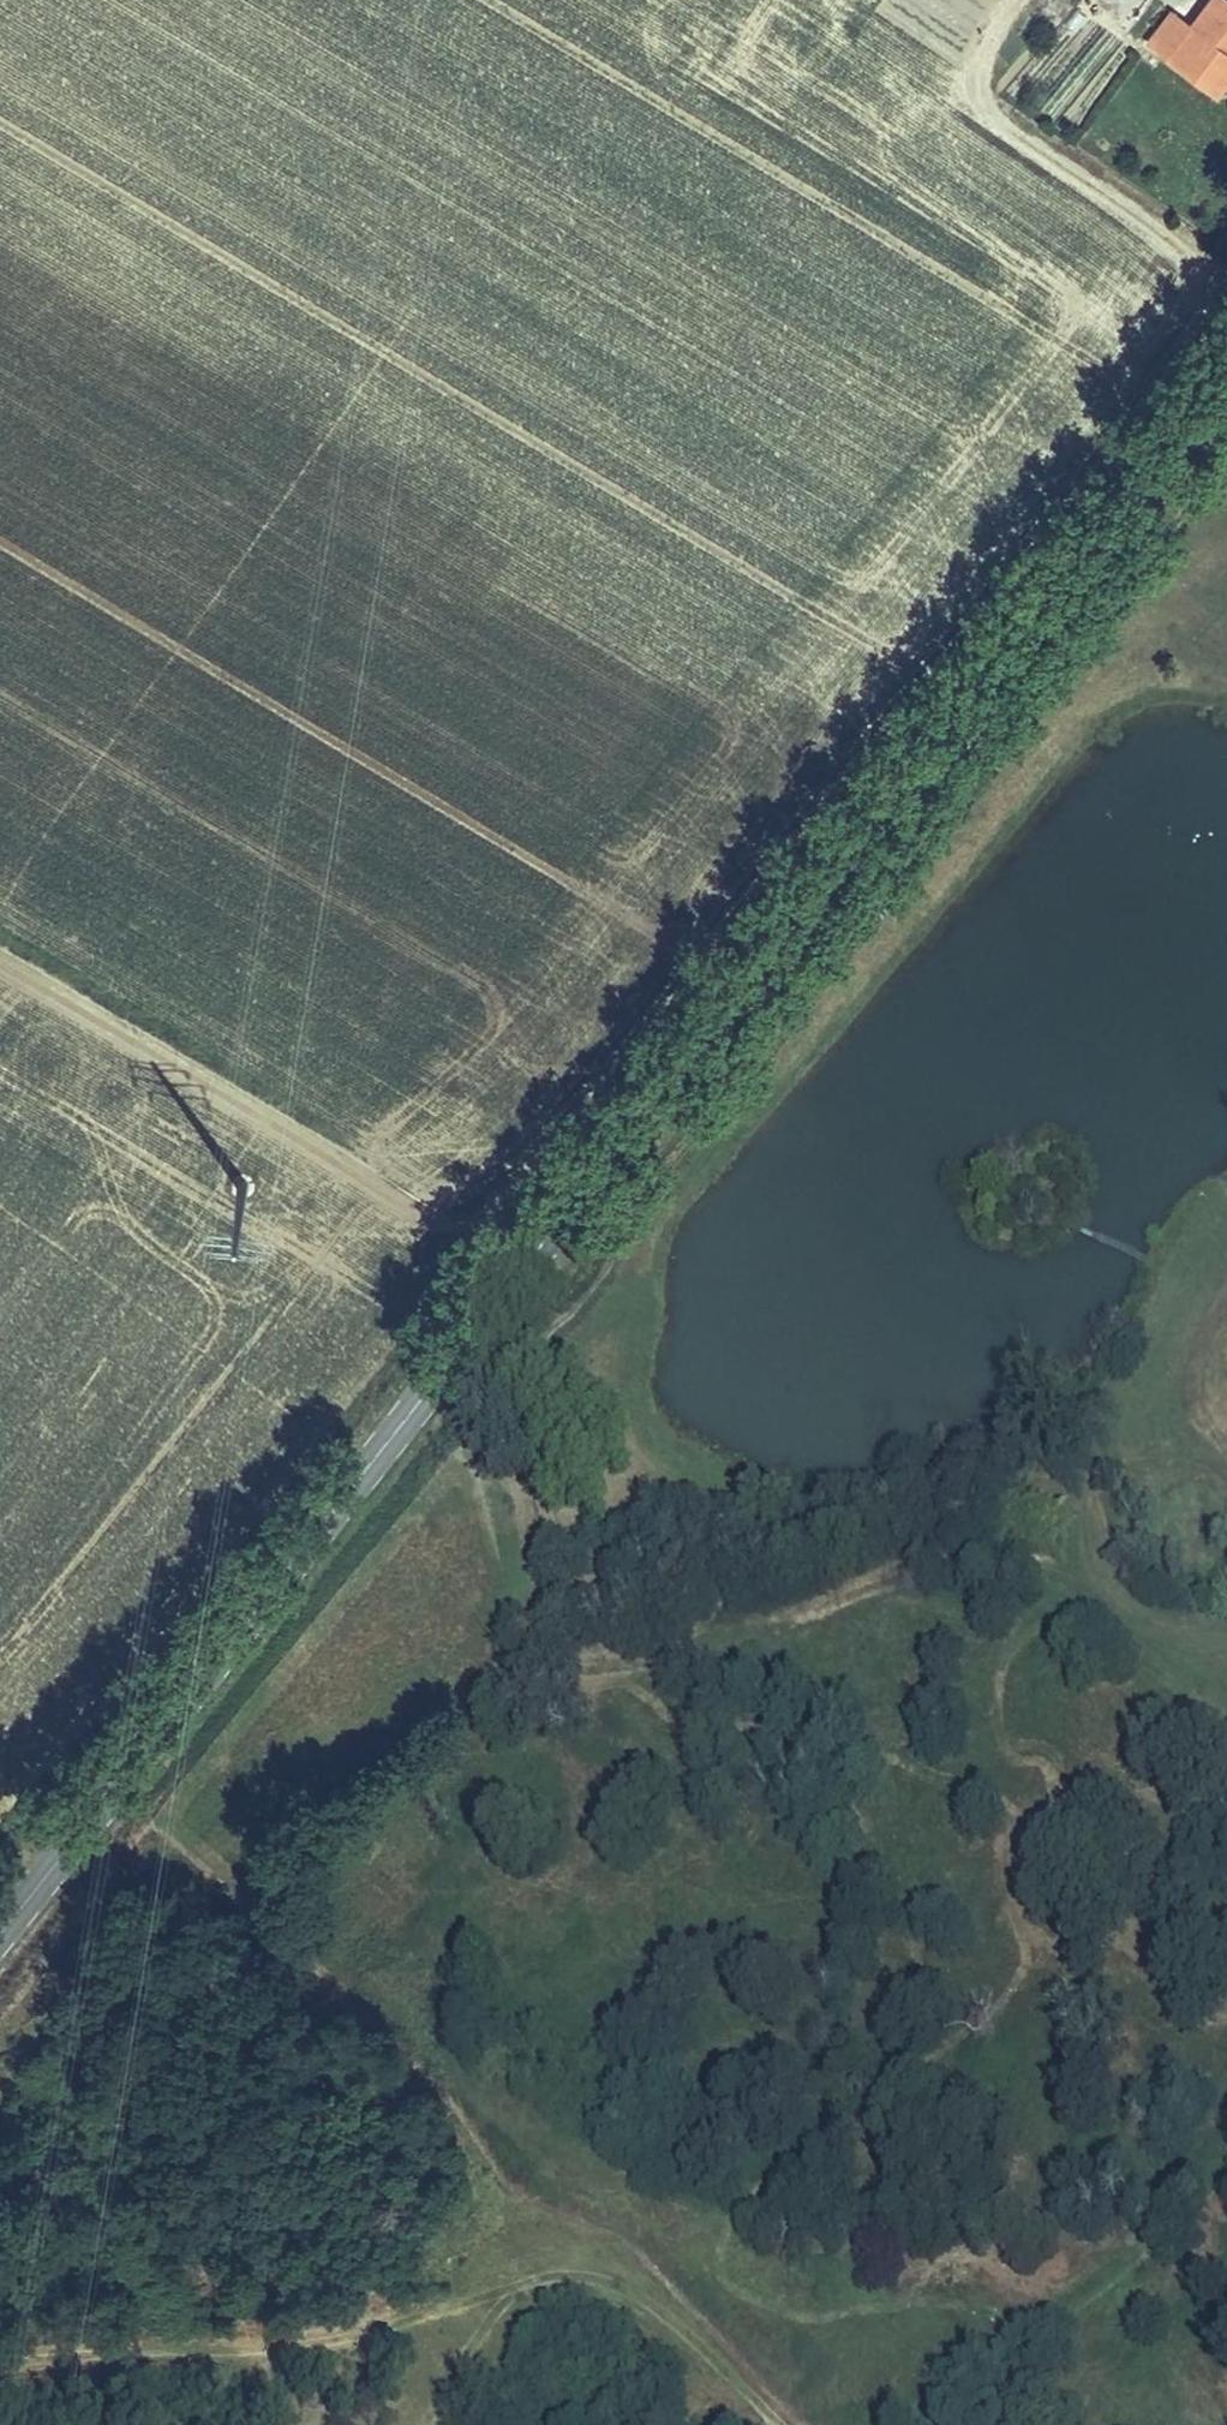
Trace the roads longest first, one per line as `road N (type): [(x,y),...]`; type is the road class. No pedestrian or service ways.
road 1 (secondary): [(0,1966),(264,1607),(1048,616),(1226,375)]
road 2 (track): [(1174,355),(1204,305),(1196,258),(993,120),(973,75),(991,22),(1011,0)]

